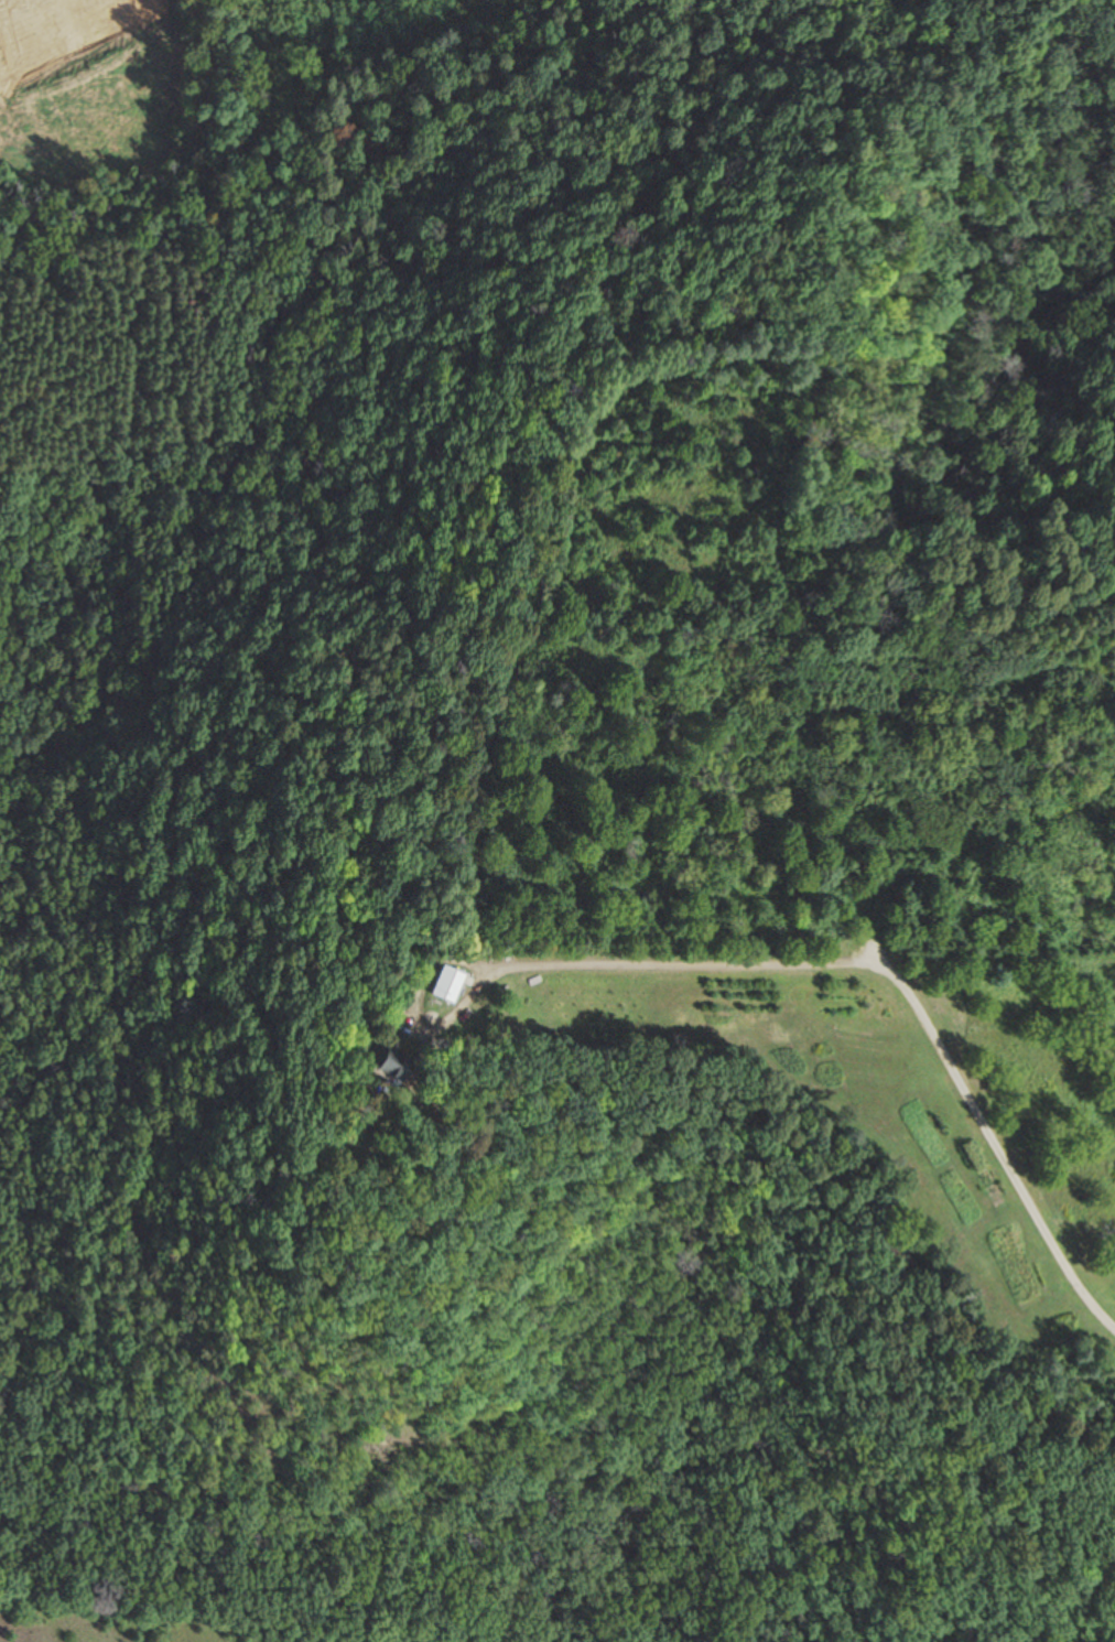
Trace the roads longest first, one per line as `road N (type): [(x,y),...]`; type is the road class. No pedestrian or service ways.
road 1 (residential): [(1114,1212),(948,1106)]

